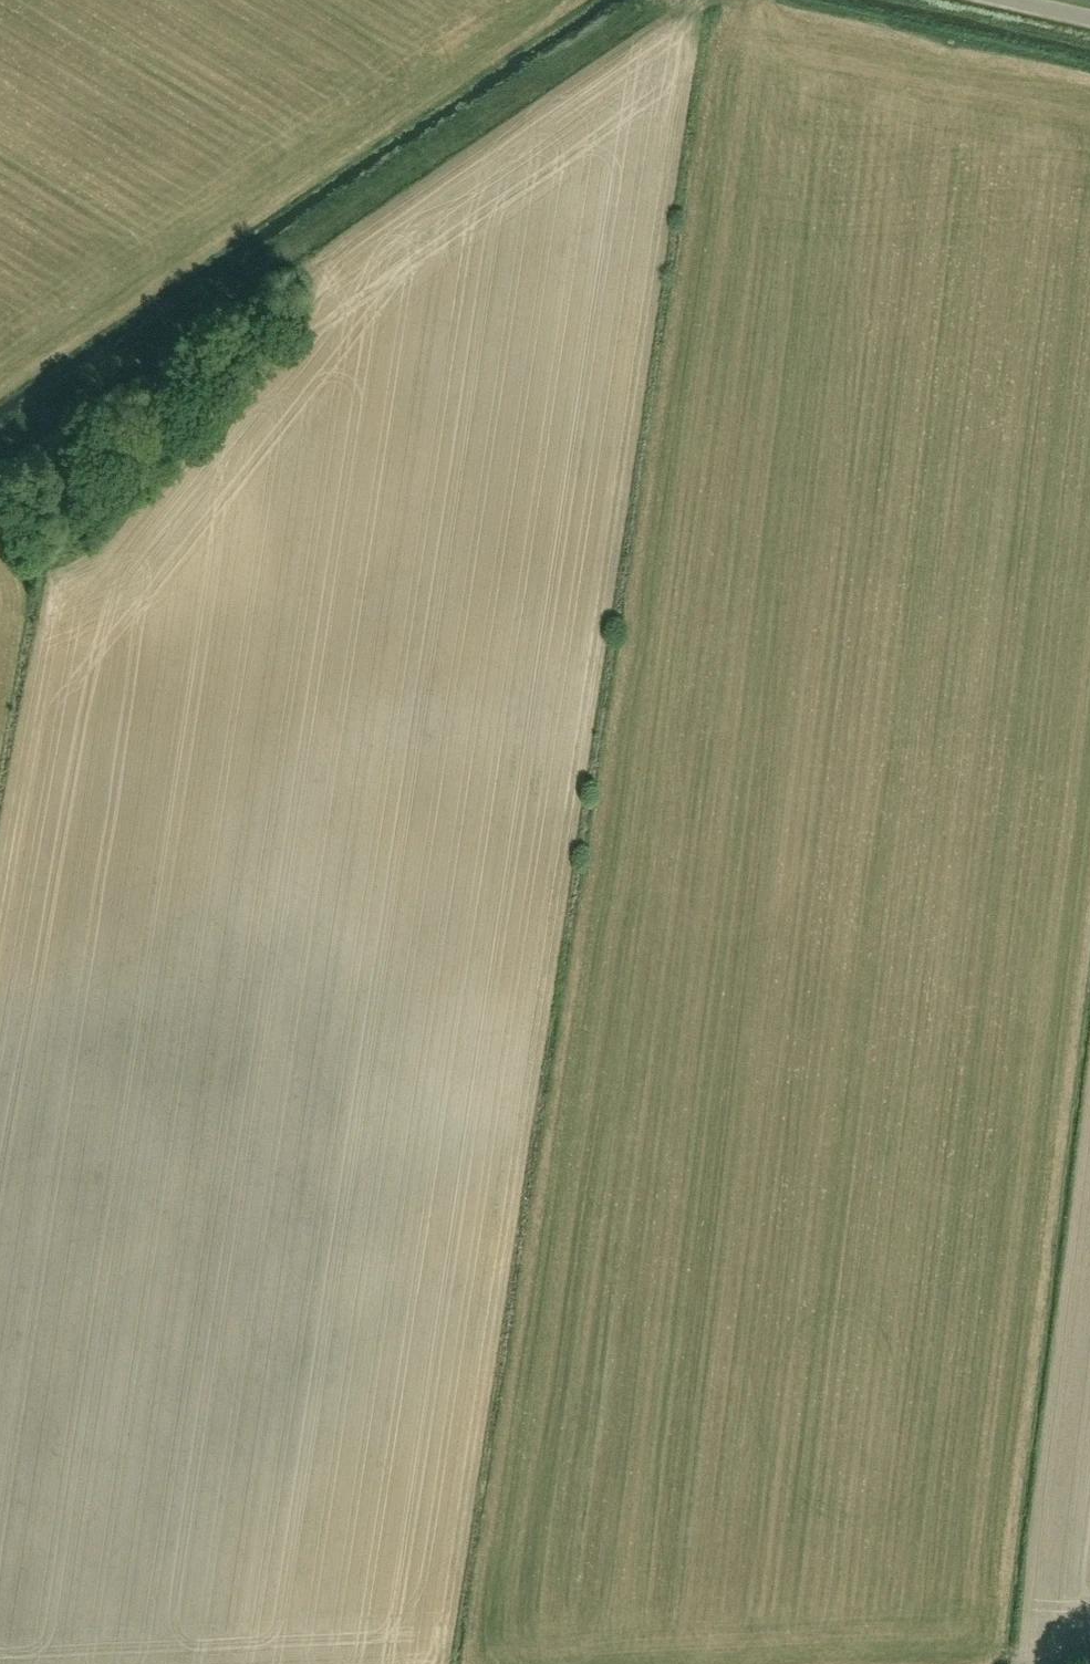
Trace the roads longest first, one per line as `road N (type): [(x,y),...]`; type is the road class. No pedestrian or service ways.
road 1 (unclassified): [(1089,32),(944,0)]

